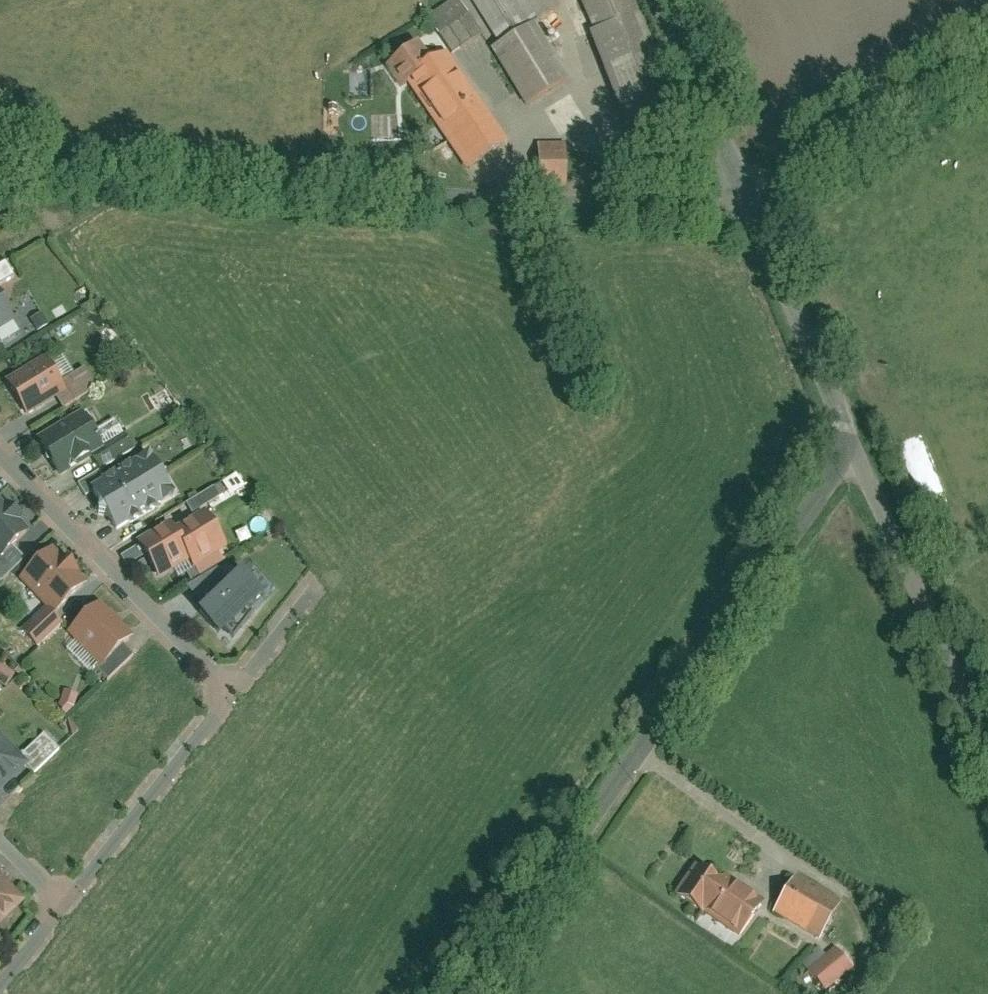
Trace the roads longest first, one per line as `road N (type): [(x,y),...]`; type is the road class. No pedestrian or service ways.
road 1 (unclassified): [(0,144),(19,169),(611,204),(744,190)]
road 2 (unclassified): [(475,993),(851,438)]
road 3 (unclassified): [(851,438),(987,750)]
road 4 (residential): [(0,459),(232,698)]
road 5 (unclassified): [(744,190),(987,69)]
road 6 (unclassified): [(744,190),(851,438)]
road 7 (residential): [(66,904),(232,698)]
road 8 (unclassified): [(661,0),(744,190)]
road 9 (residential): [(232,698),(314,597)]

